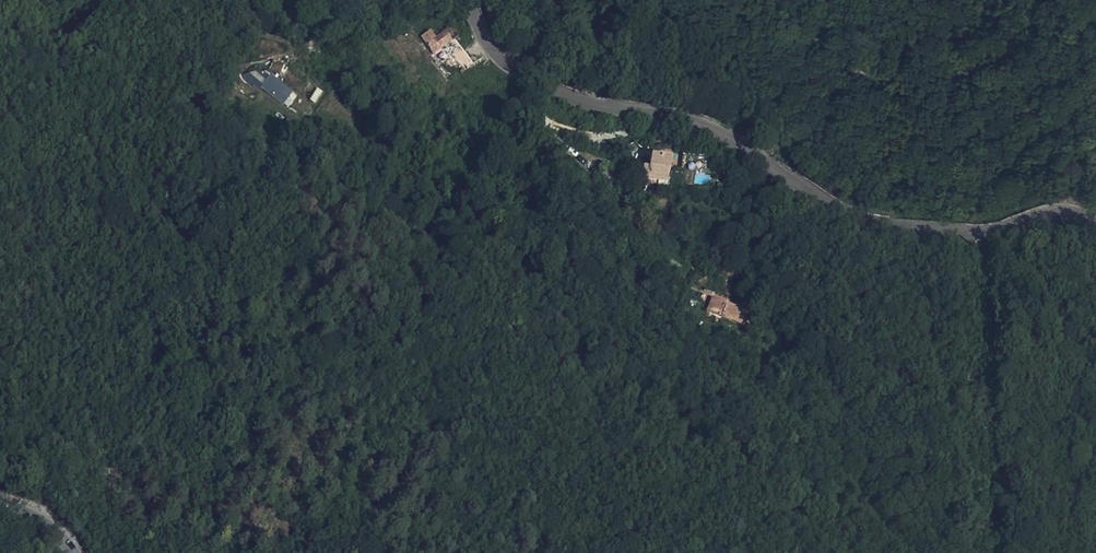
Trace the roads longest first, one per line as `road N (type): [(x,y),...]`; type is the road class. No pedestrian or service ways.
road 1 (tertiary): [(473,0),(475,22),(496,51),(545,85),(712,128),(853,215),(975,231),(1055,210),(1095,220)]

